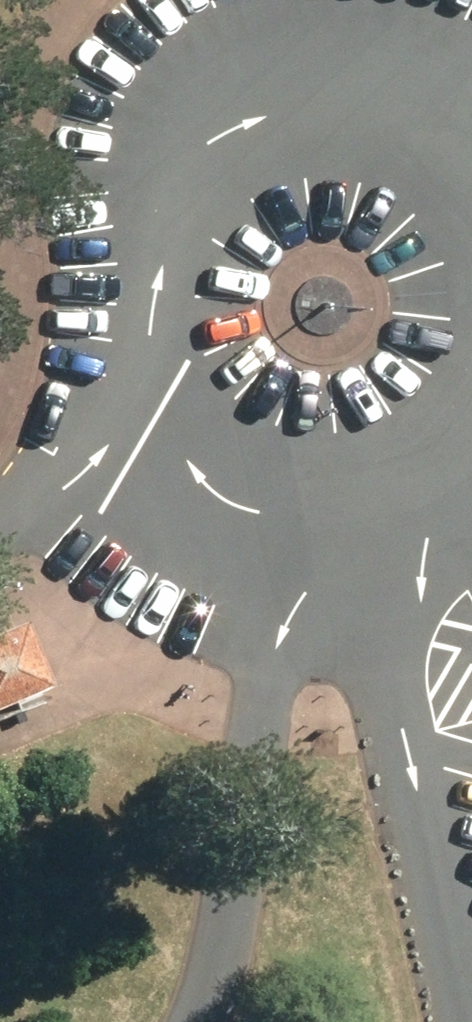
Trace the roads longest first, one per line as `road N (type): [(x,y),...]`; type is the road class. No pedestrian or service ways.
road 1 (unclassified): [(141,366),(131,285),(151,207),(172,172),(231,117),(307,87),(348,83),(421,96),(471,122)]
road 2 (unclassified): [(333,514),(259,699),(240,880),(202,1021)]
road 3 (unclassified): [(408,506),(401,700),(471,974)]
road 4 (unclassified): [(333,514),(291,507),(214,469),(183,440),(141,366)]
road 5 (unclassified): [(0,523),(61,466),(141,366)]

